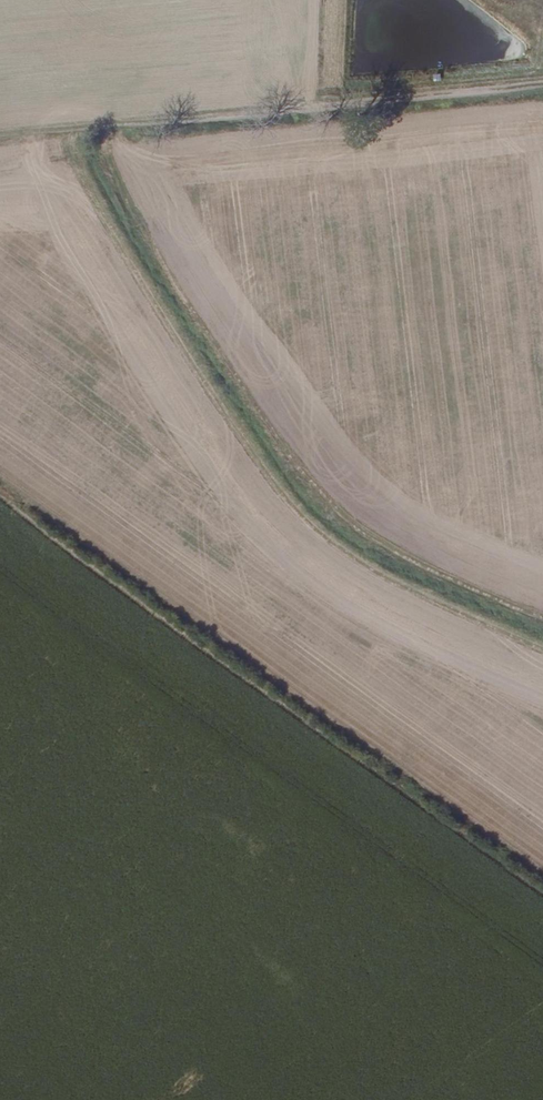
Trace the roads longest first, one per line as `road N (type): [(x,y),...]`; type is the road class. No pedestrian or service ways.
road 1 (track): [(542,84),(0,139)]

